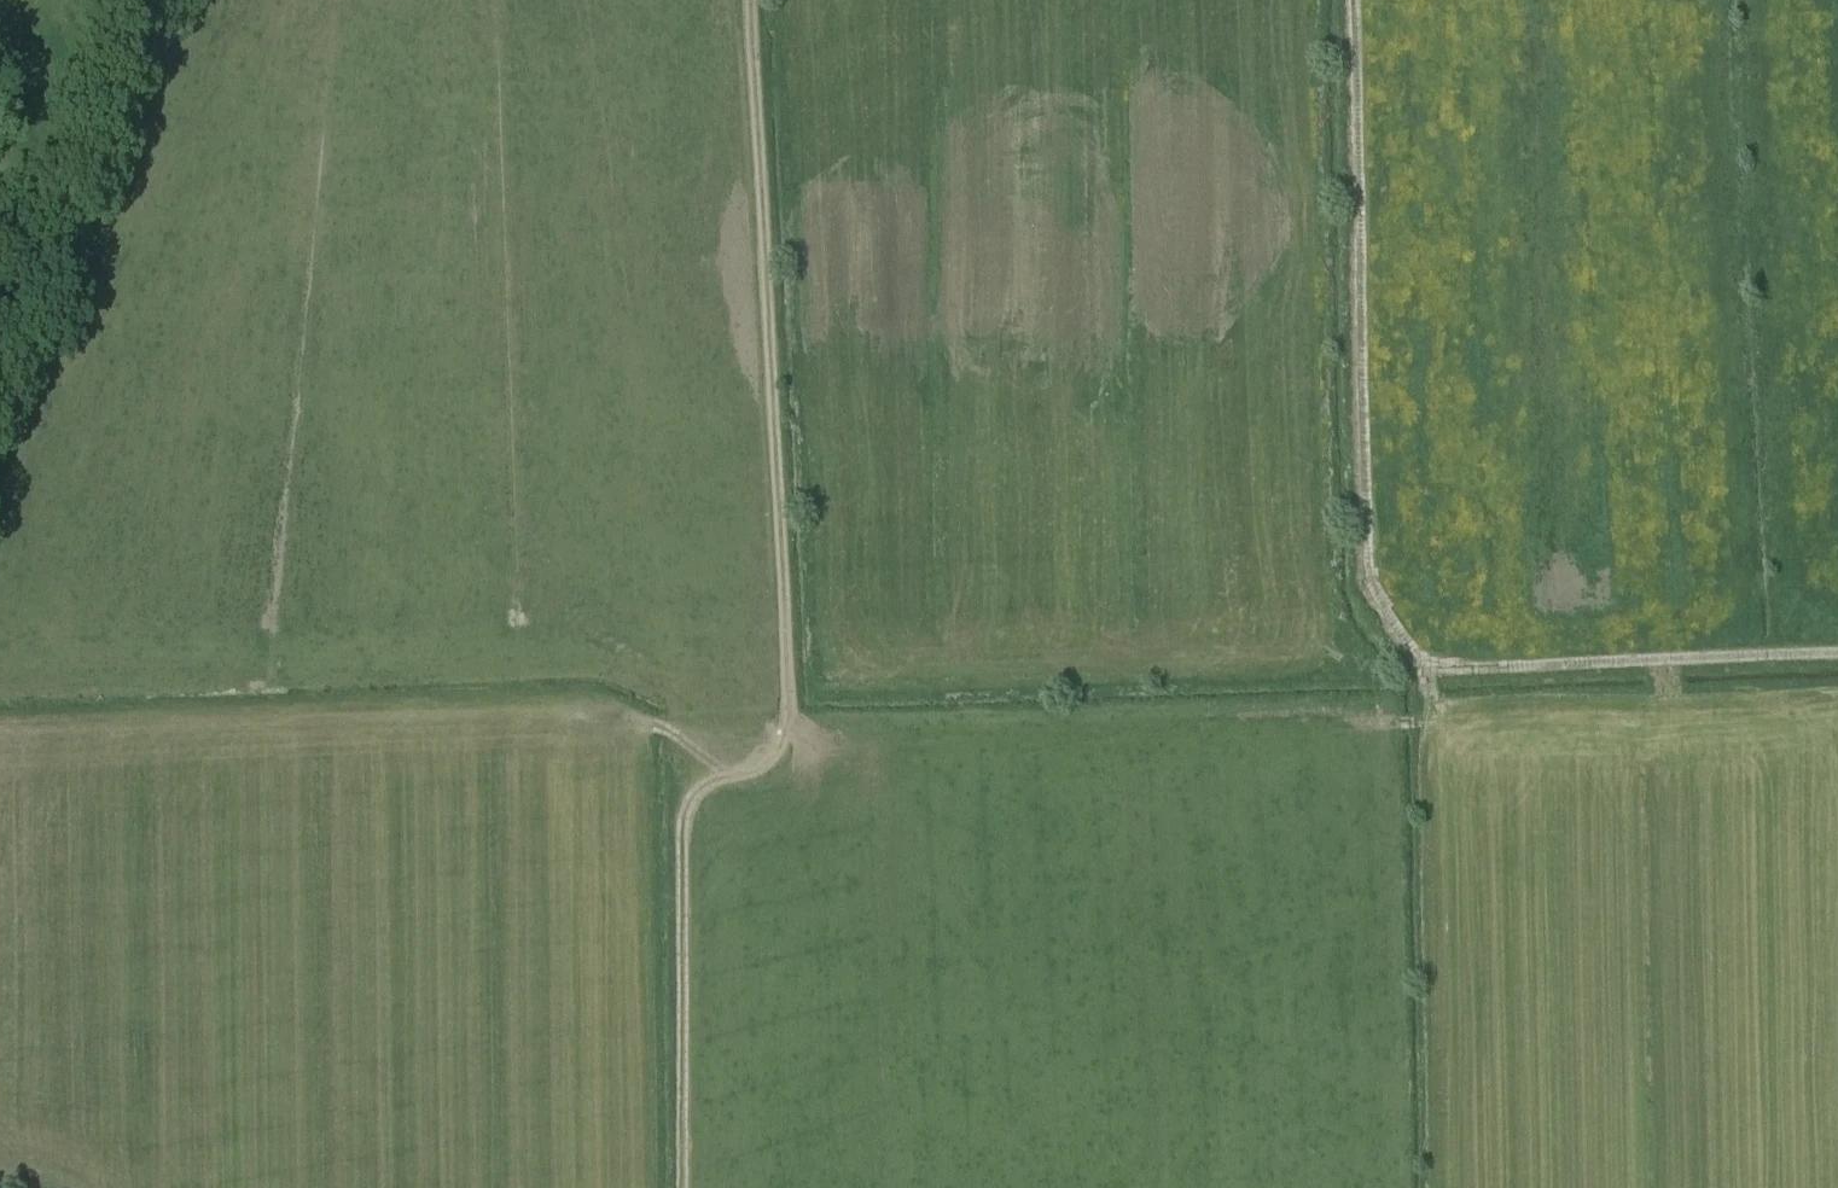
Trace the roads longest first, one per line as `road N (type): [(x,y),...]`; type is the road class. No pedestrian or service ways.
road 1 (track): [(749,0),(788,706),(772,752),(710,783),(684,821),(686,1187)]
road 2 (track): [(1352,0),(1363,554),(1379,607),(1408,651),(1453,669),(1837,653)]

